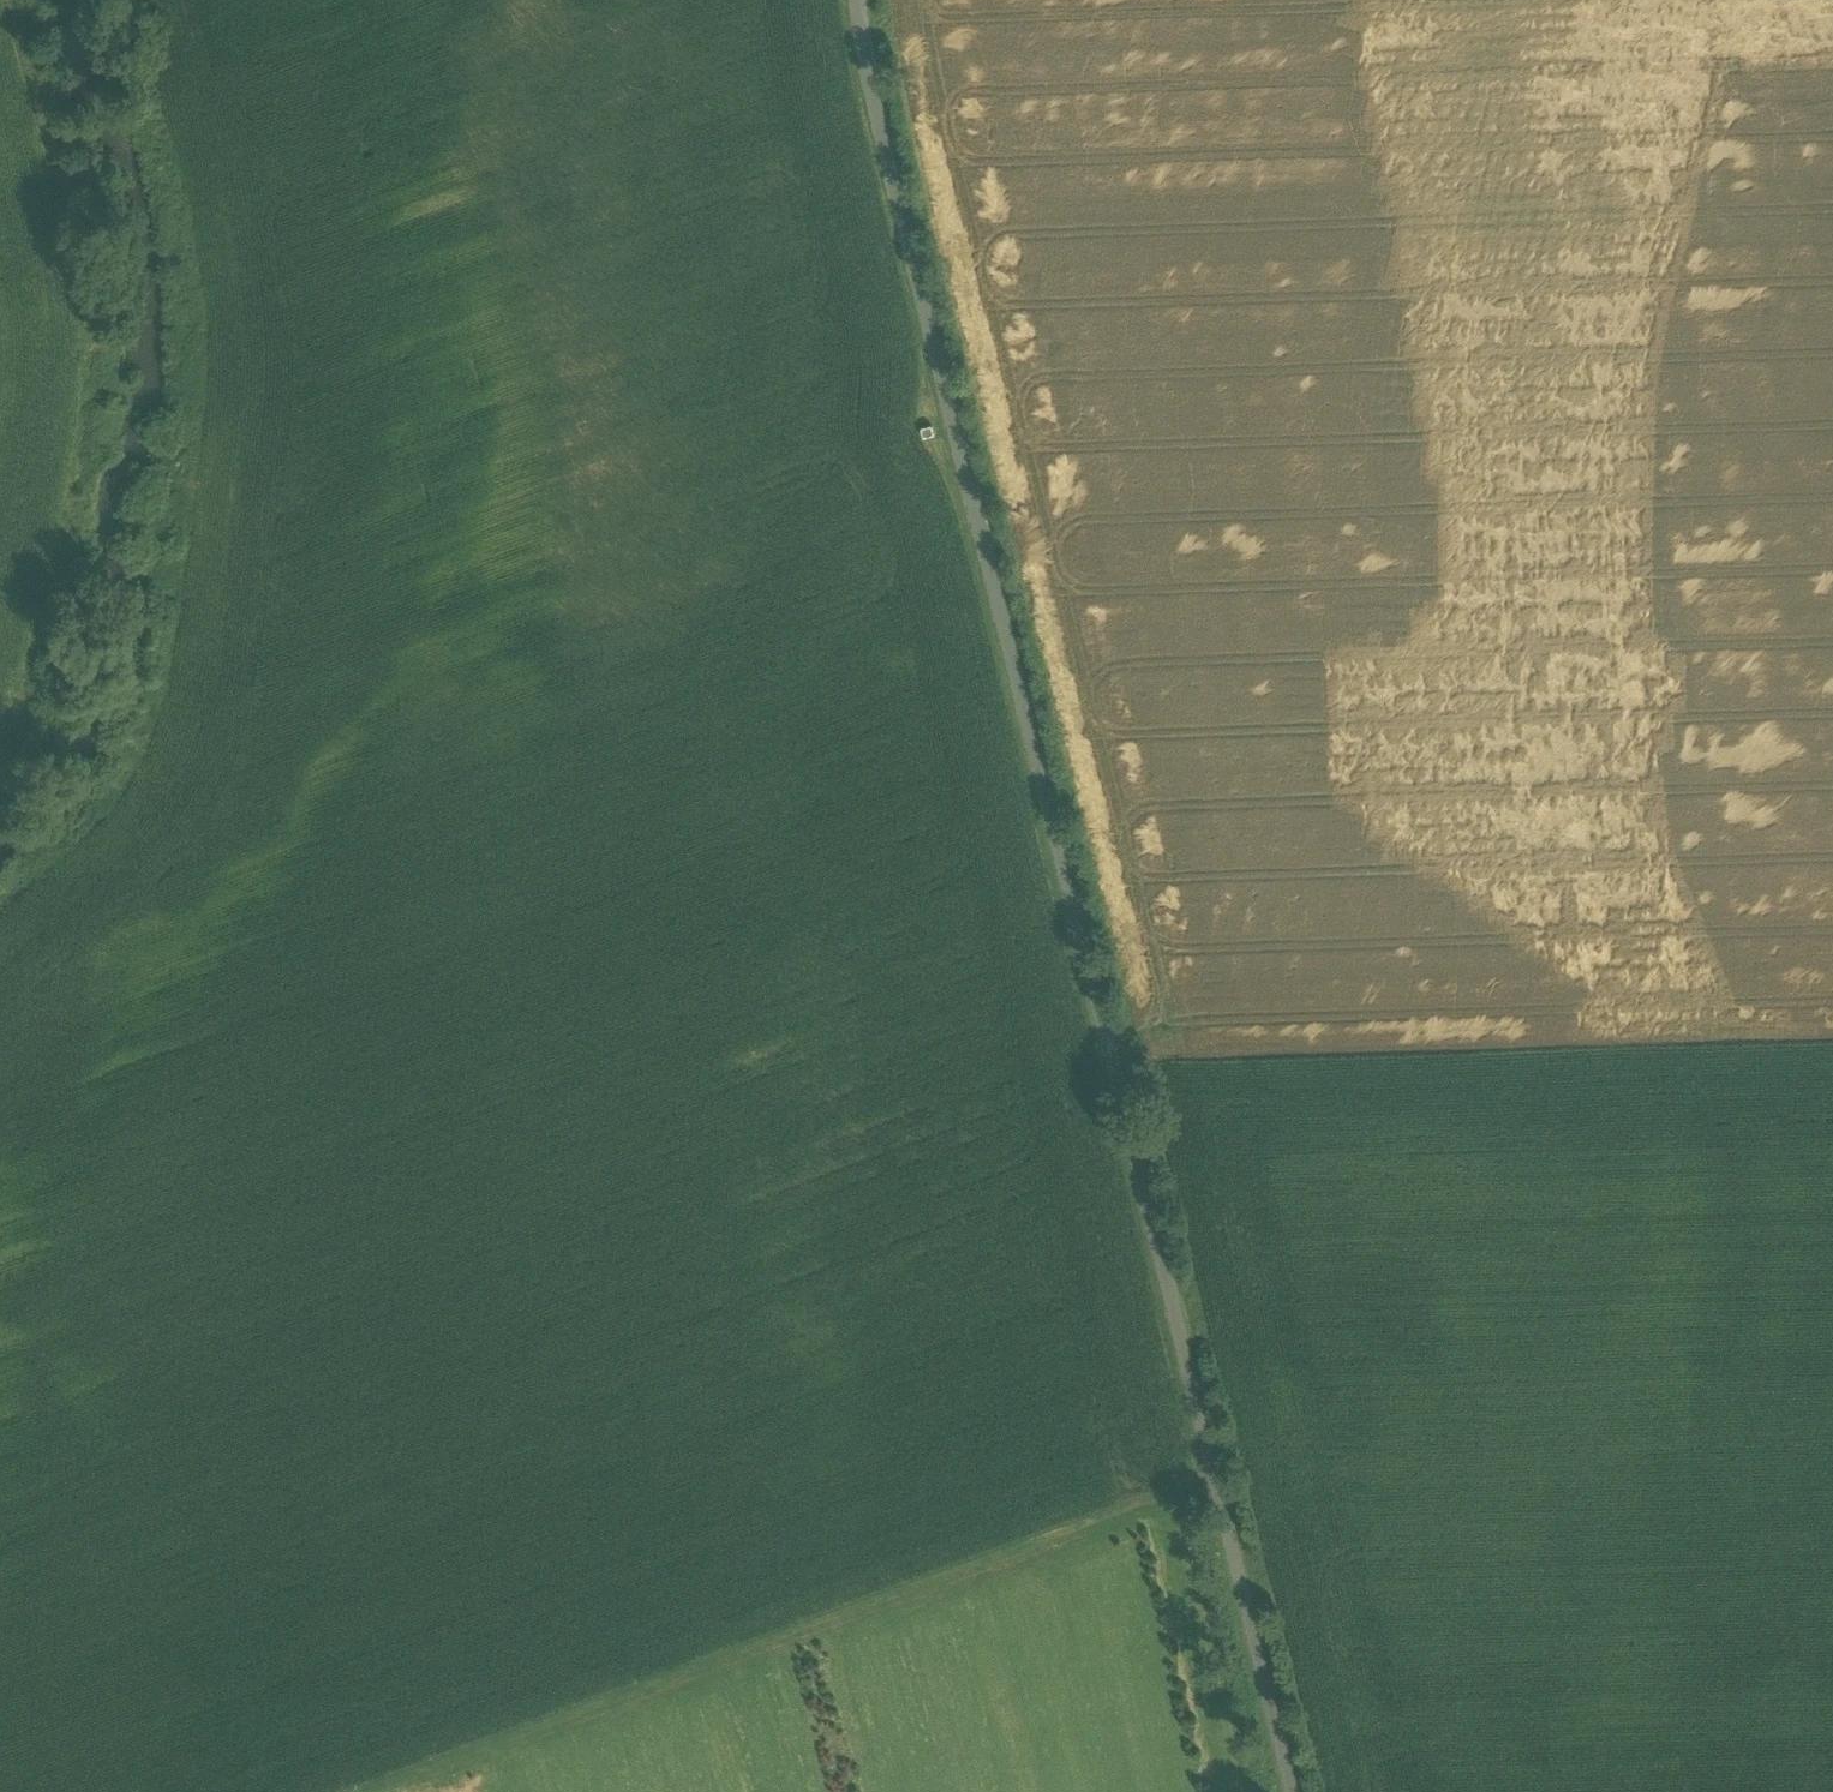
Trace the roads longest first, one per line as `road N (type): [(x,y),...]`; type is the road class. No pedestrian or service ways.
road 1 (unclassified): [(852,0),(1293,1791)]

